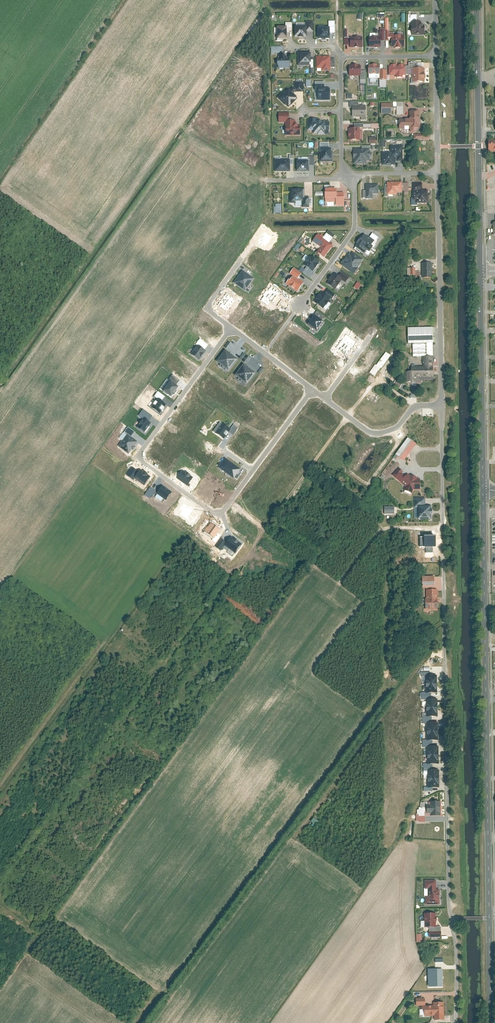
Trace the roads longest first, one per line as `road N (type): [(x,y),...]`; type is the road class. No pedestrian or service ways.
road 1 (residential): [(441,407),(453,919)]
road 2 (tertiary): [(481,489),(490,918)]
road 3 (residential): [(251,471),(215,514),(140,454),(231,328)]
road 4 (residential): [(437,173),(441,407)]
road 5 (tertiary): [(480,272),(481,489)]
road 6 (track): [(349,416),(245,555)]
road 7 (residential): [(354,175),(354,230),(300,305)]
road 8 (tertiary): [(477,0),(479,146)]
road 9 (residential): [(441,407),(411,407),(395,429),(372,433),(326,397)]
road 10 (track): [(442,528),(381,527),(342,580)]
road 11 (tertiary): [(479,146),(480,272)]

